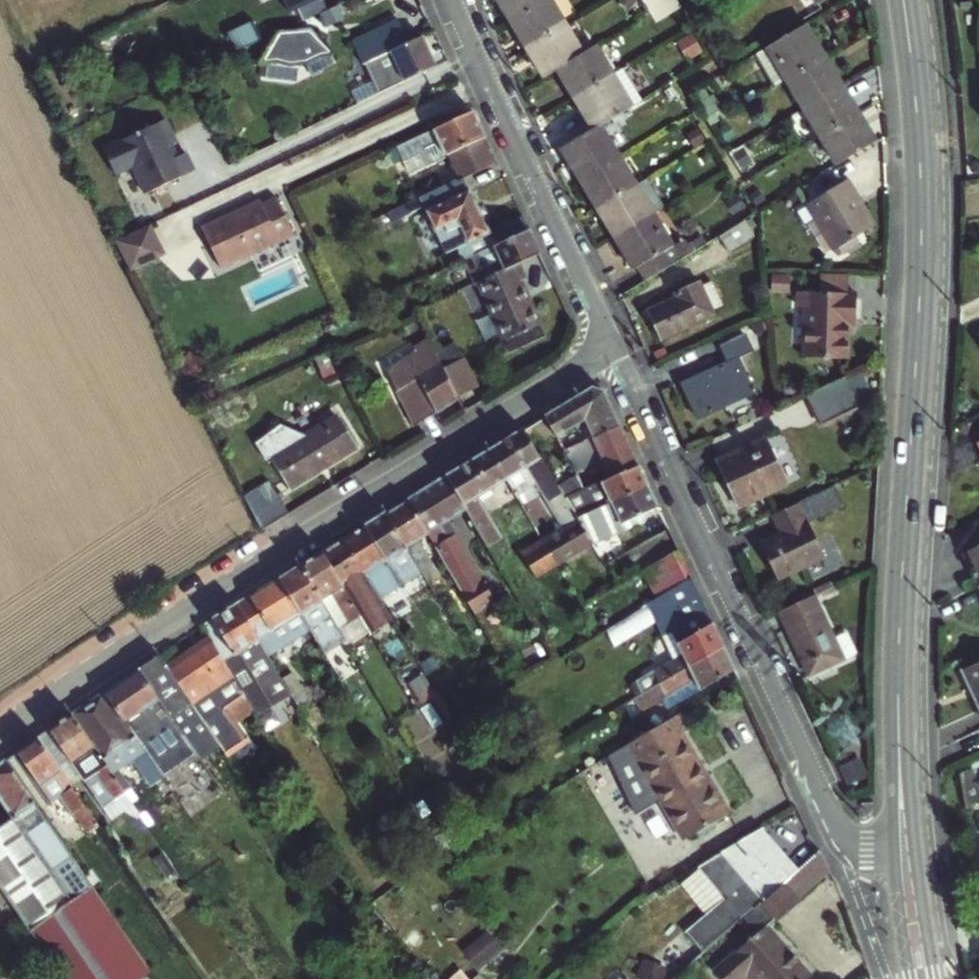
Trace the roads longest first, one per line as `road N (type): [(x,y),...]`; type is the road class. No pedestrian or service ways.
road 1 (secondary): [(906,857),(899,628),(921,236),(903,0)]
road 2 (tertiary): [(0,733),(117,652),(612,347)]
road 3 (residential): [(906,857),(866,857),(836,830),(612,347)]
road 4 (residential): [(612,347),(450,0)]
road 5 (secondary): [(921,978),(906,857)]

